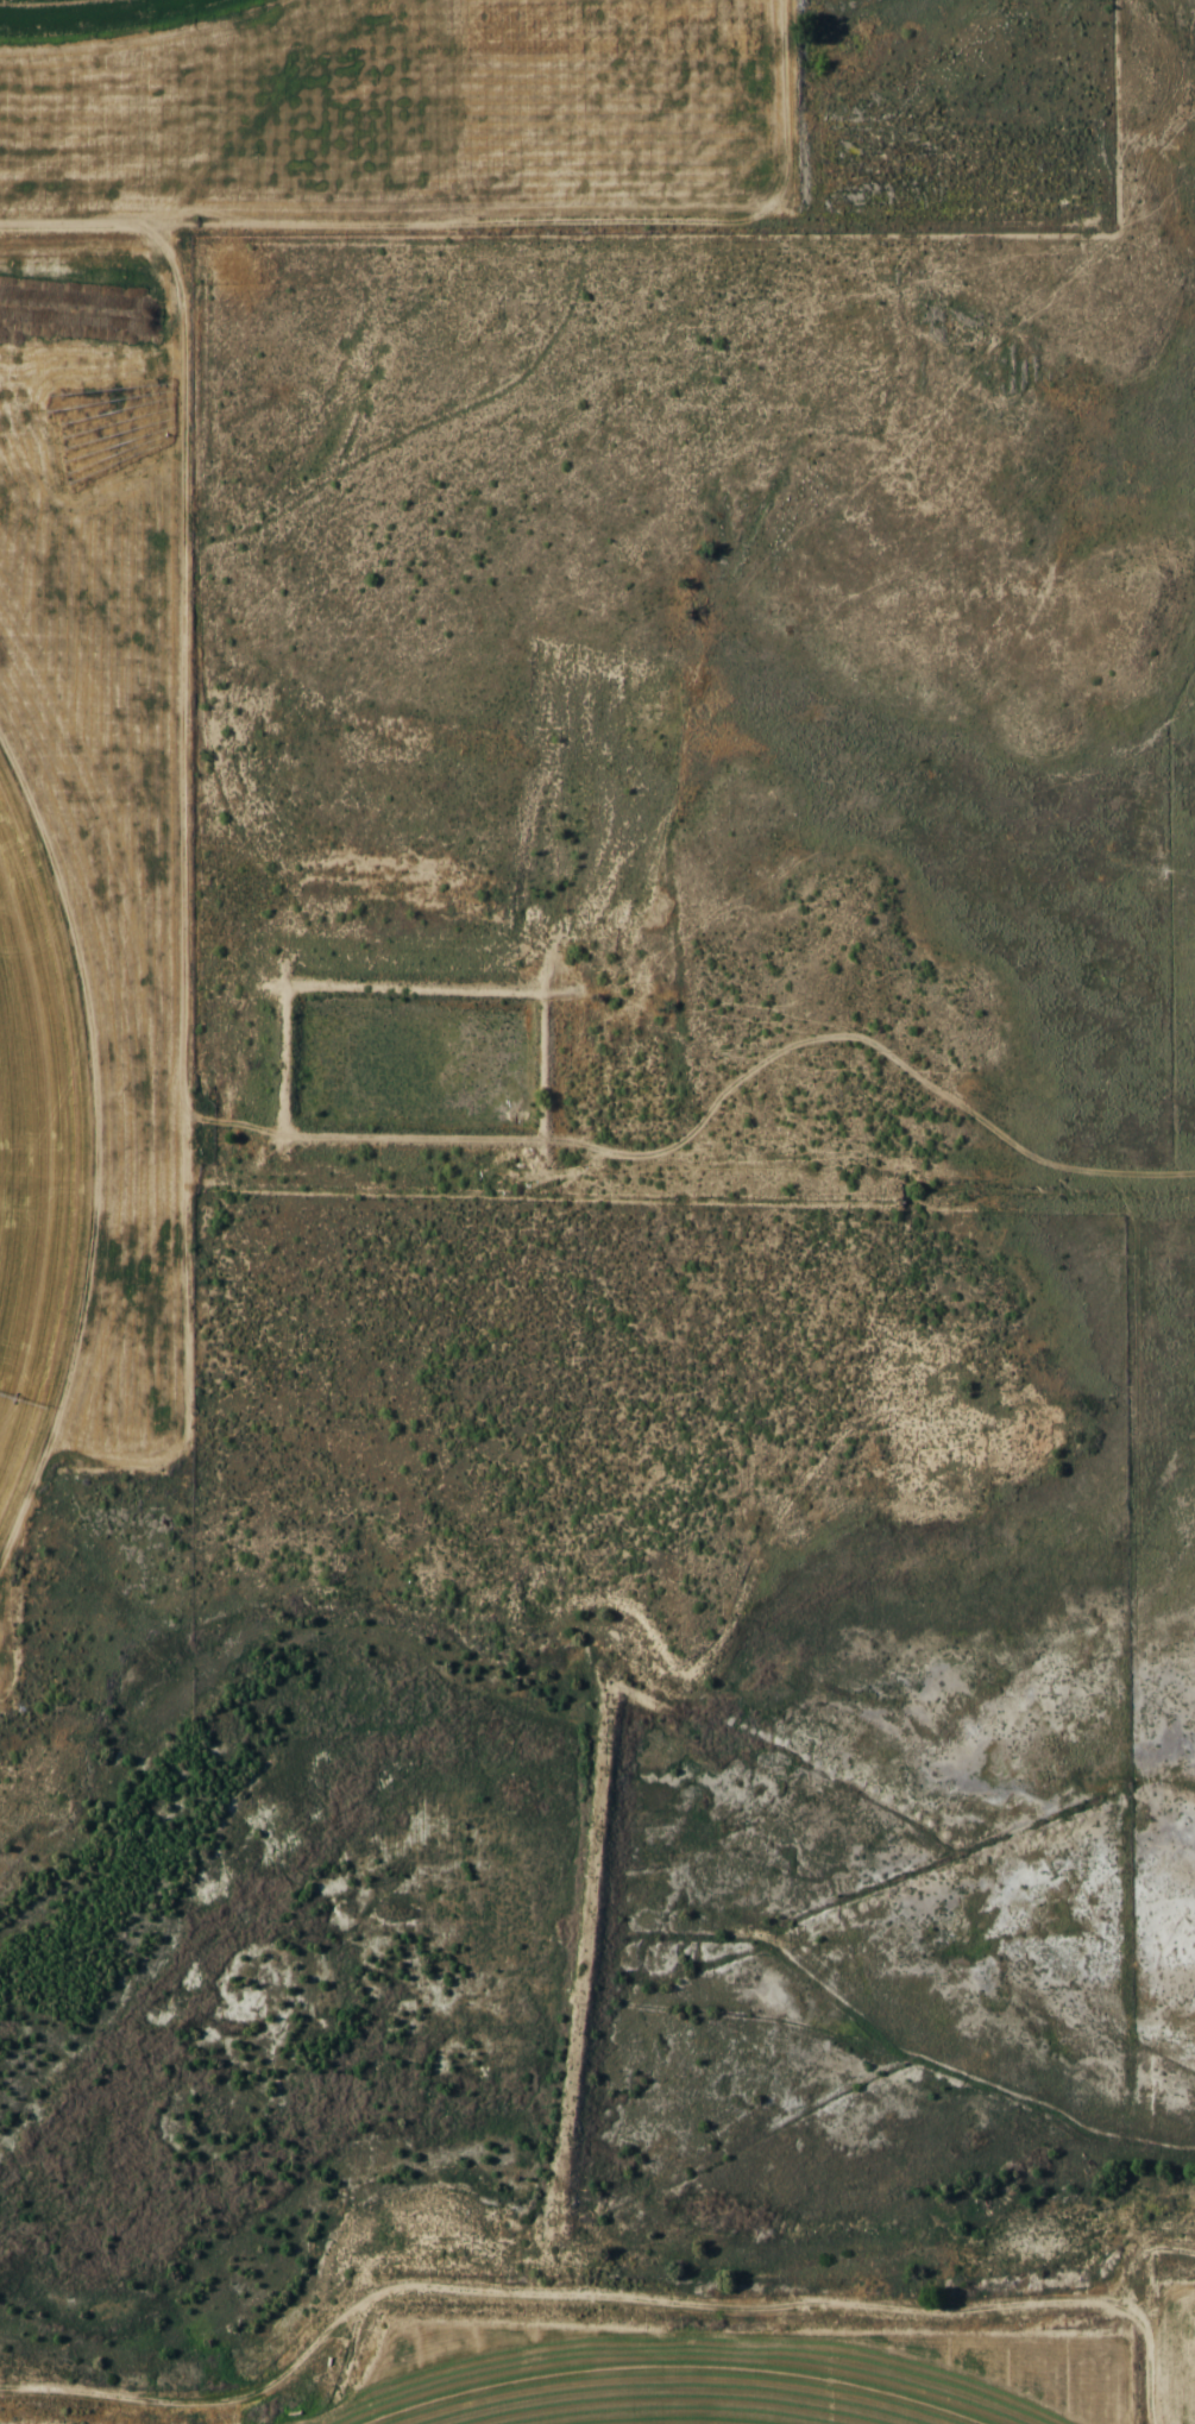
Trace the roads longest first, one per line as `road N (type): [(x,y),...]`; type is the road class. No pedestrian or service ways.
road 1 (track): [(787,0),(792,190),(776,216),(750,229),(0,234)]

